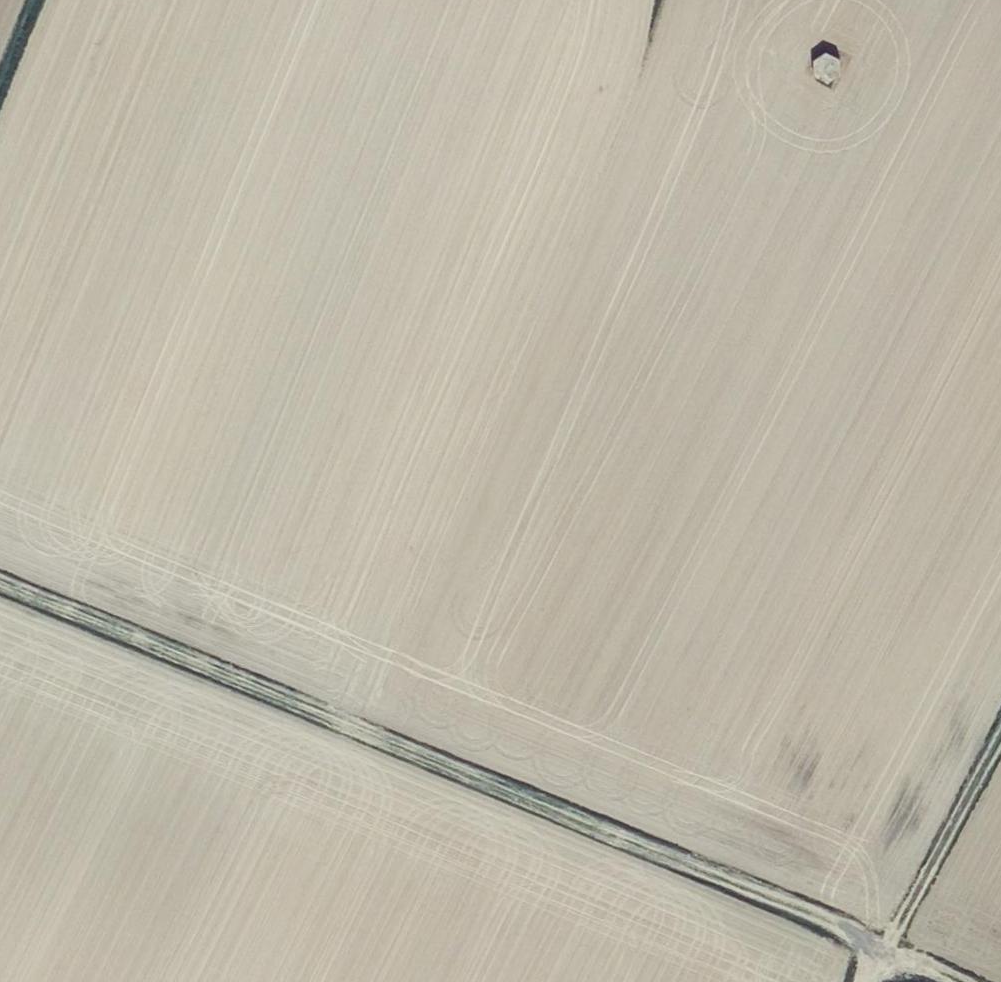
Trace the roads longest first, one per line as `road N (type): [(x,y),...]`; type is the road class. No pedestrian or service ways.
road 1 (track): [(953,981),(0,580)]
road 2 (track): [(869,981),(1000,746)]

